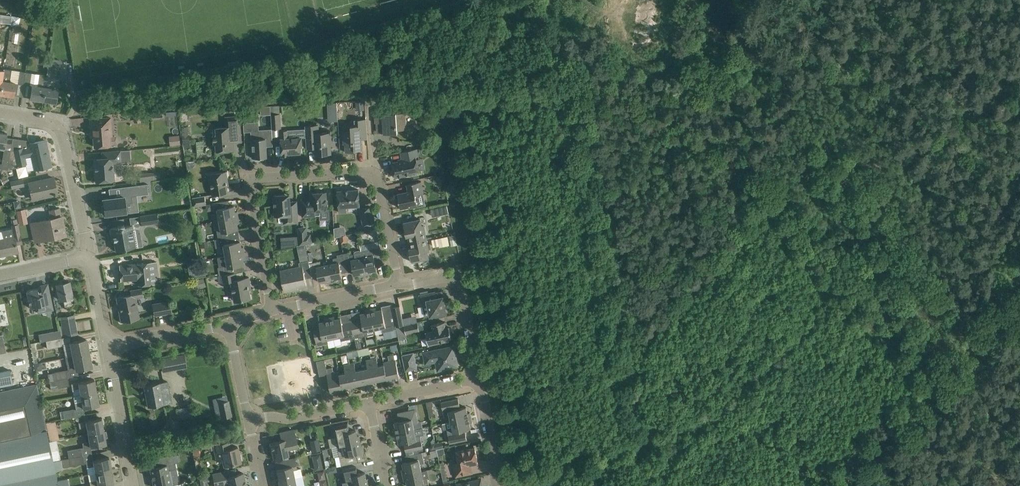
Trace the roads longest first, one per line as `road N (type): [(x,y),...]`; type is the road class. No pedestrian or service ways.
road 1 (residential): [(272,312),(252,179),(375,171),(399,286)]
road 2 (residential): [(90,256),(62,129),(47,118),(0,112)]
road 3 (residential): [(481,379),(455,276),(399,286)]
road 4 (residential): [(135,485),(107,344)]
road 5 (residential): [(272,312),(399,286)]
road 6 (residential): [(249,418),(289,420),(370,403)]
road 7 (residential): [(107,344),(227,324)]

